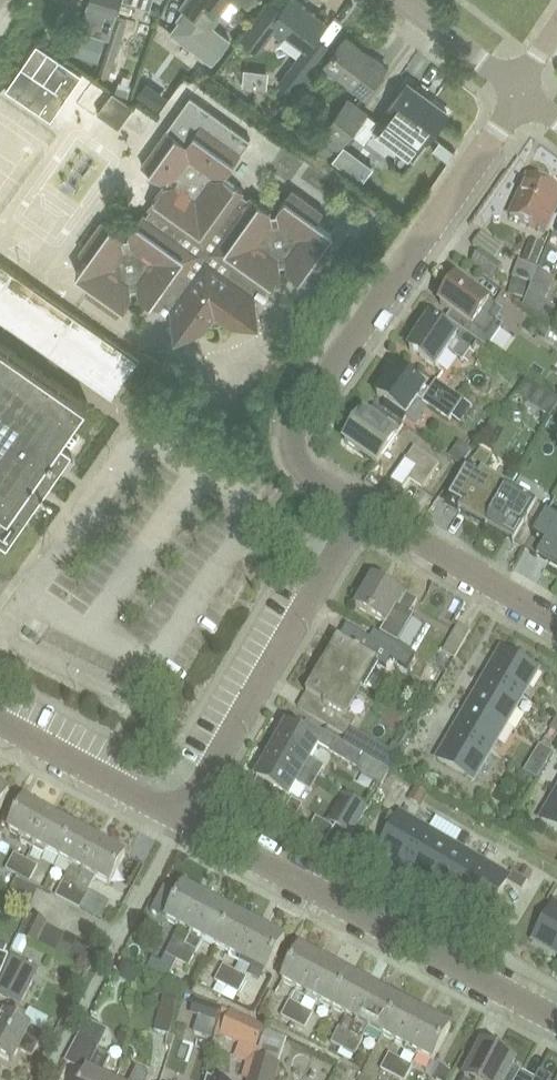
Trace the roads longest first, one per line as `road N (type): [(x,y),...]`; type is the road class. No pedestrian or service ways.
road 1 (residential): [(367,508),(304,469),(294,429),(519,93)]
road 2 (unclassified): [(556,1015),(185,816)]
road 3 (residential): [(185,816),(367,508)]
road 4 (residential): [(556,621),(367,508)]
road 5 (residential): [(185,816),(0,721)]
road 6 (residential): [(519,93),(400,0)]

